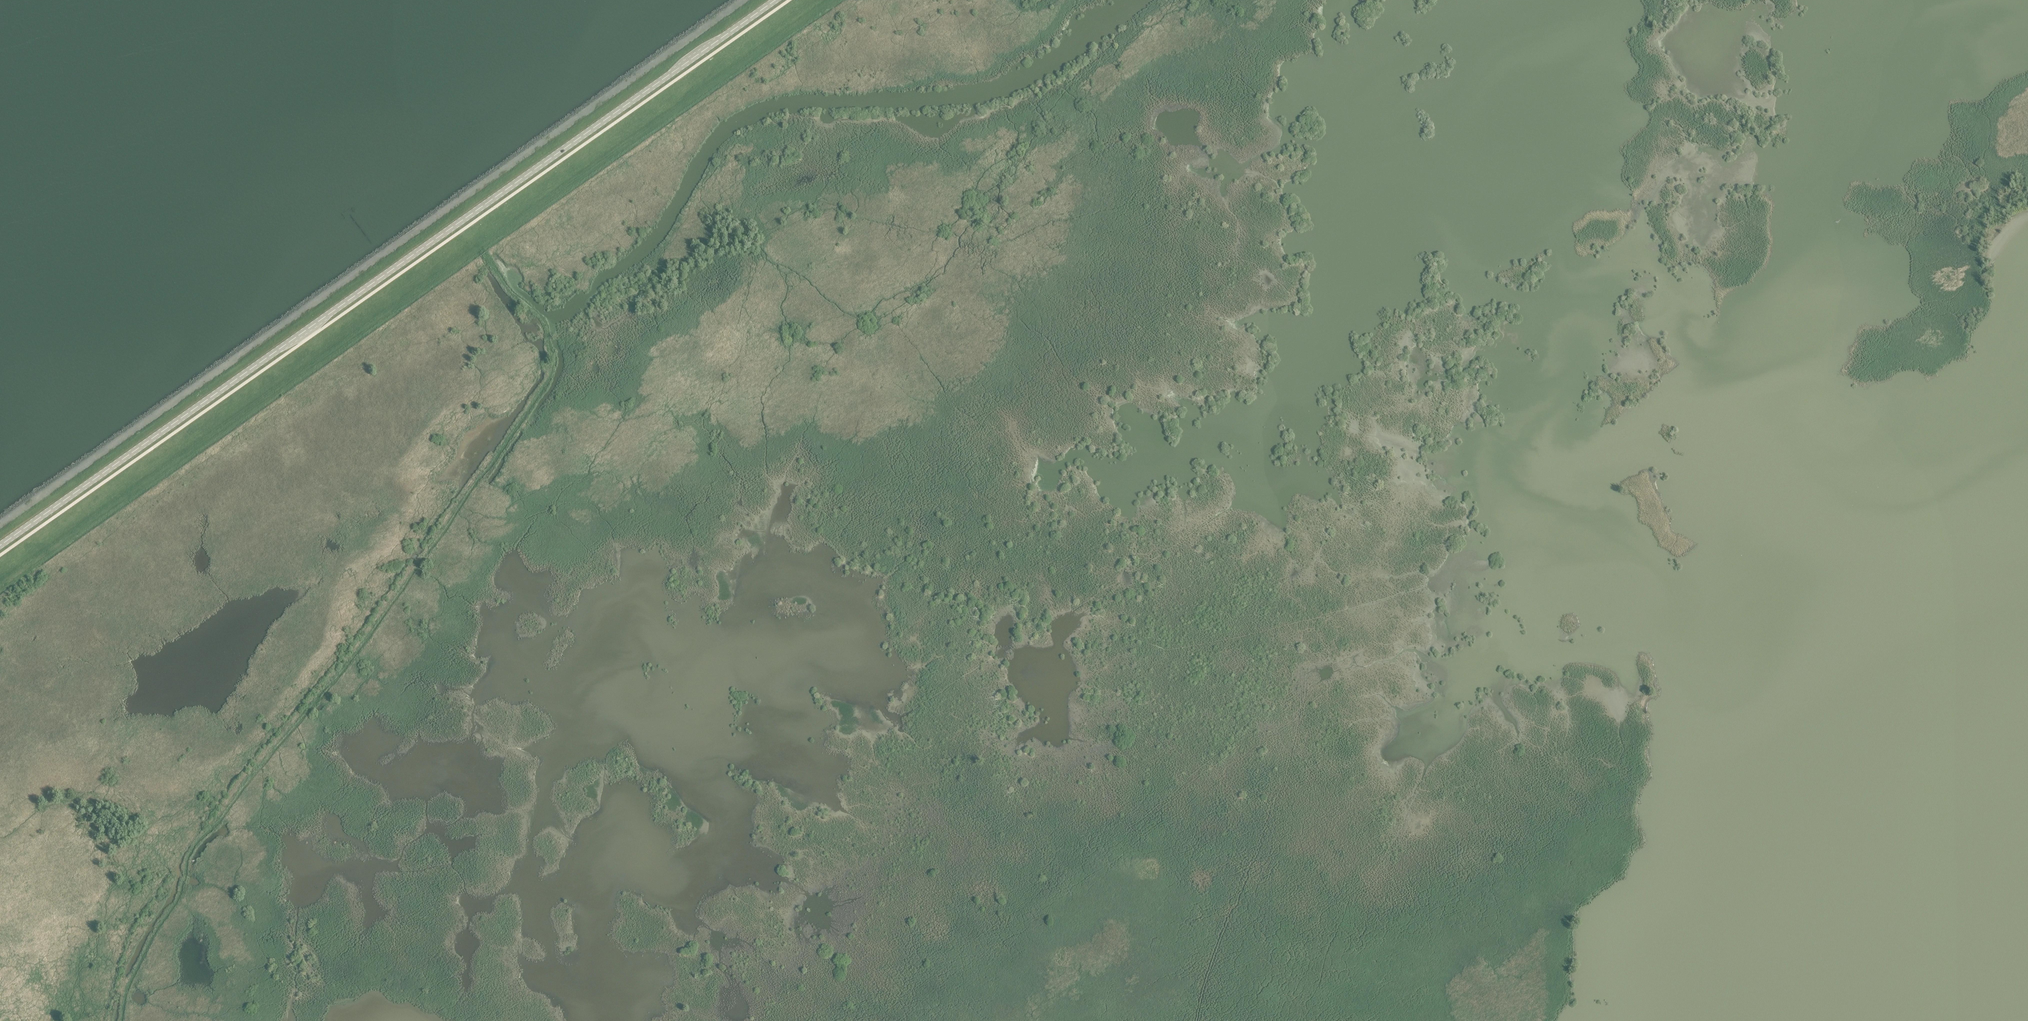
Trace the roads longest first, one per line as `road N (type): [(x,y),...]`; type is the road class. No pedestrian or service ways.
road 1 (secondary): [(0,550),(771,0)]

